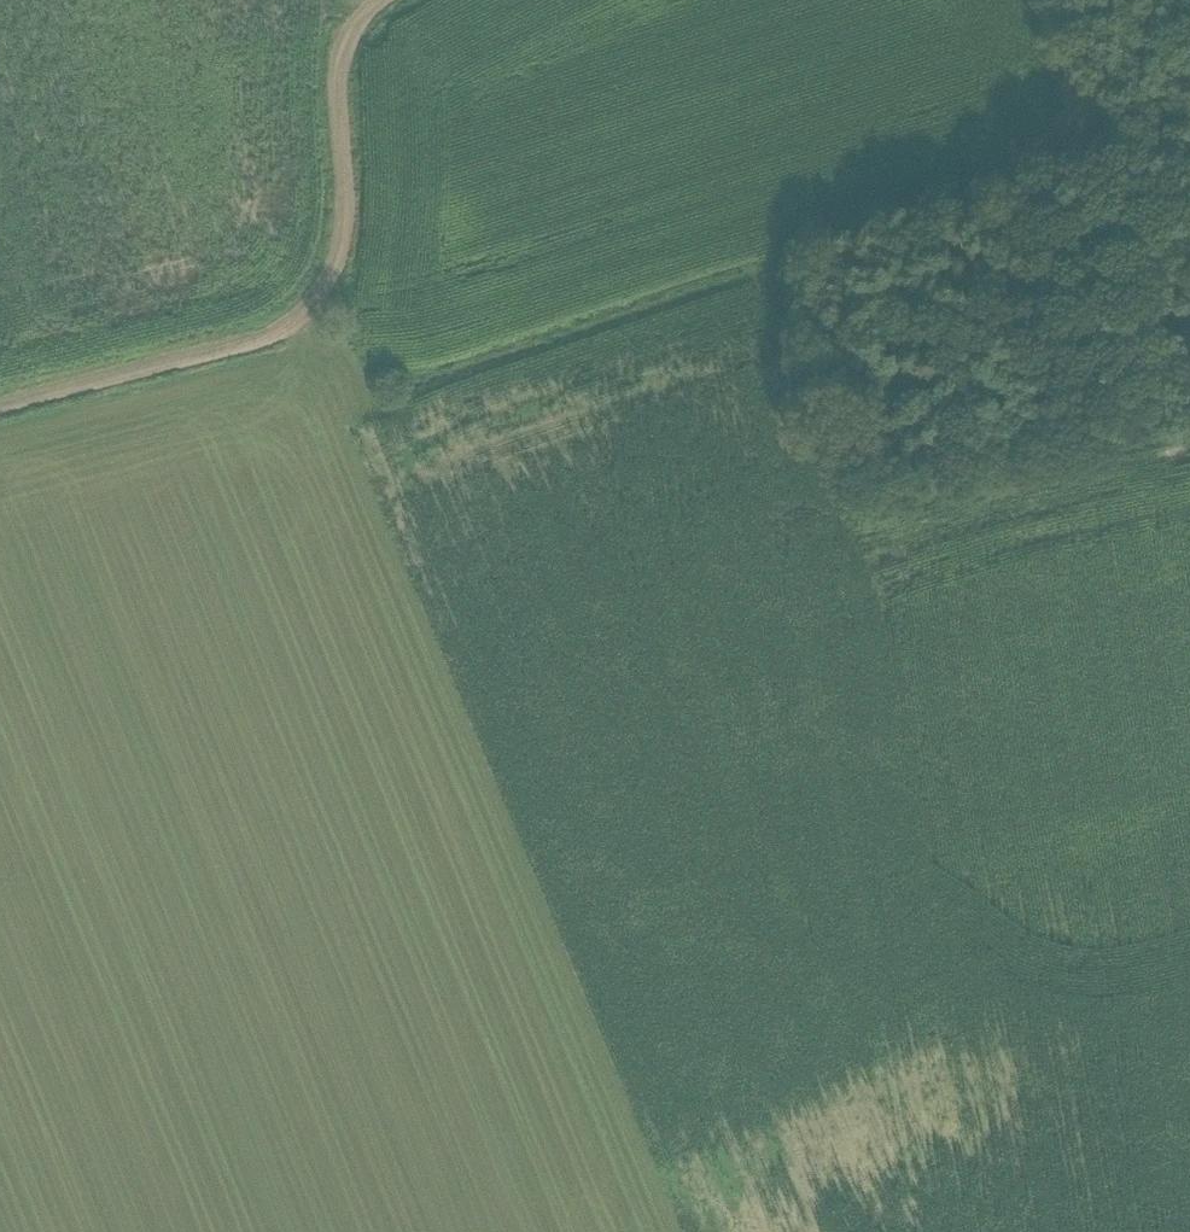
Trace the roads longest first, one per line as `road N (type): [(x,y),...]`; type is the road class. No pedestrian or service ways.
road 1 (track): [(378,0),(344,31),(337,97),(345,239),(321,306),(254,344),(0,413)]

